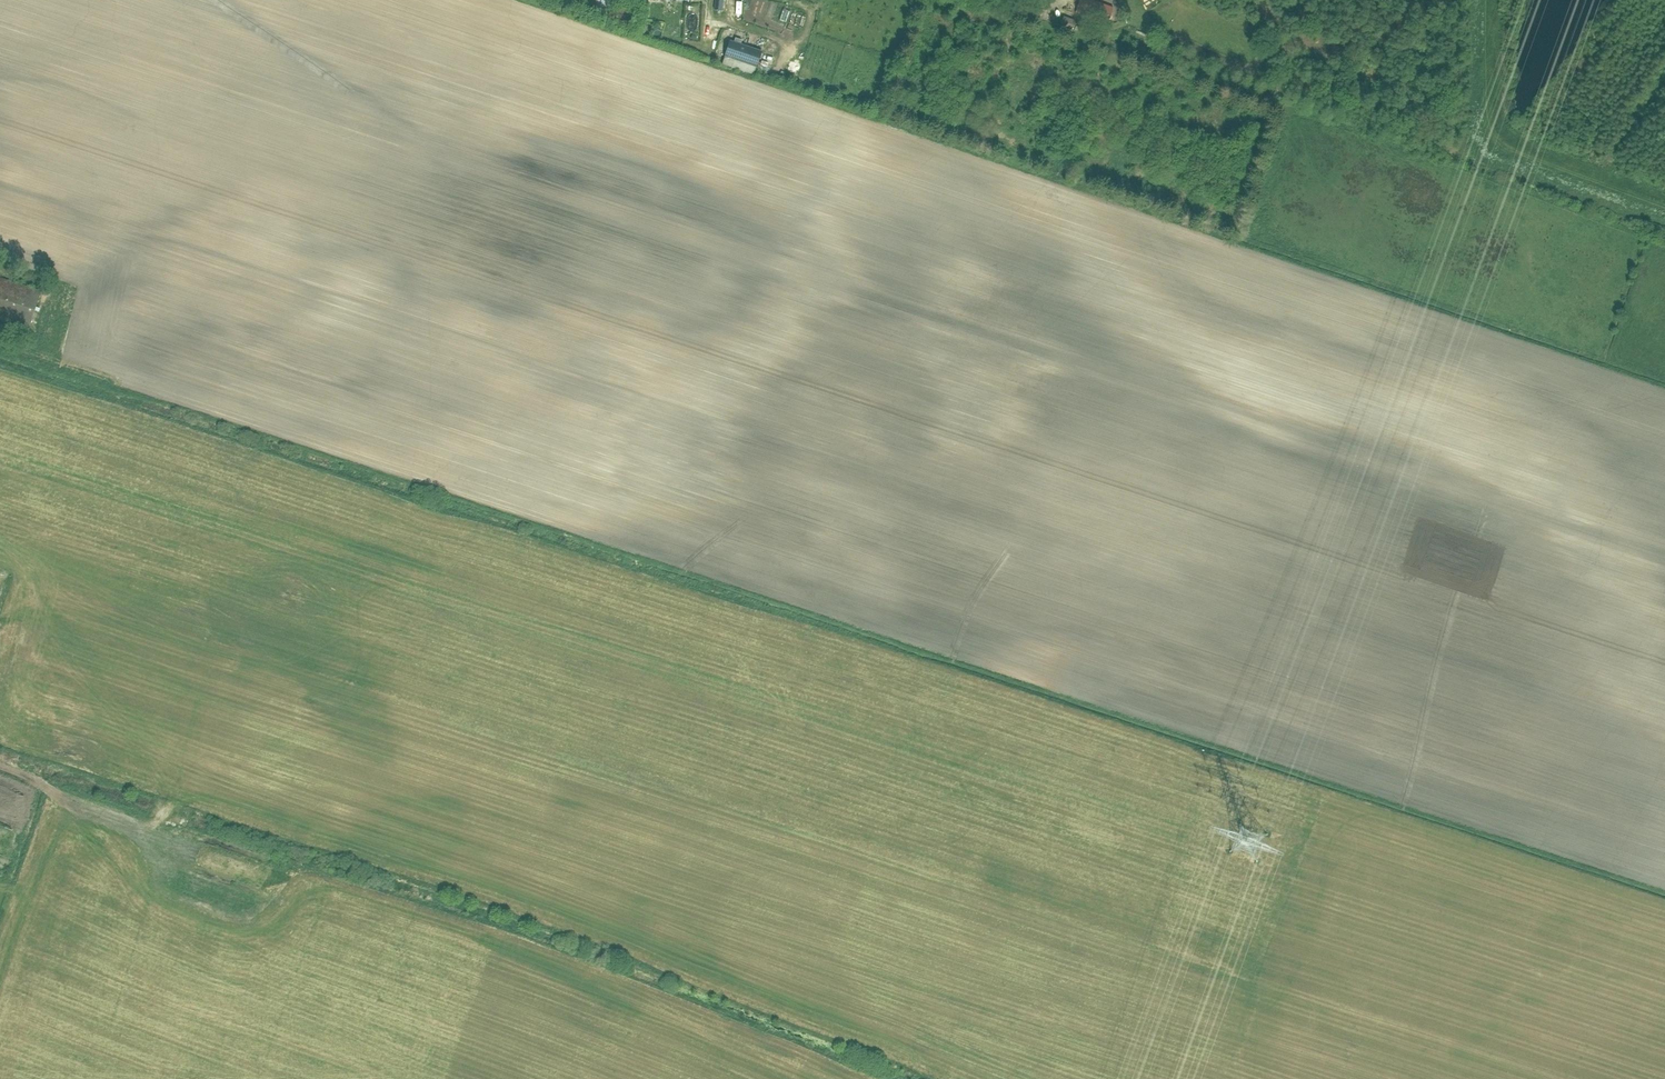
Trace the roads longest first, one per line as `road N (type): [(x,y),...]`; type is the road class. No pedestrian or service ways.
road 1 (track): [(1664,206),(1498,142),(1483,98),(1484,0)]

